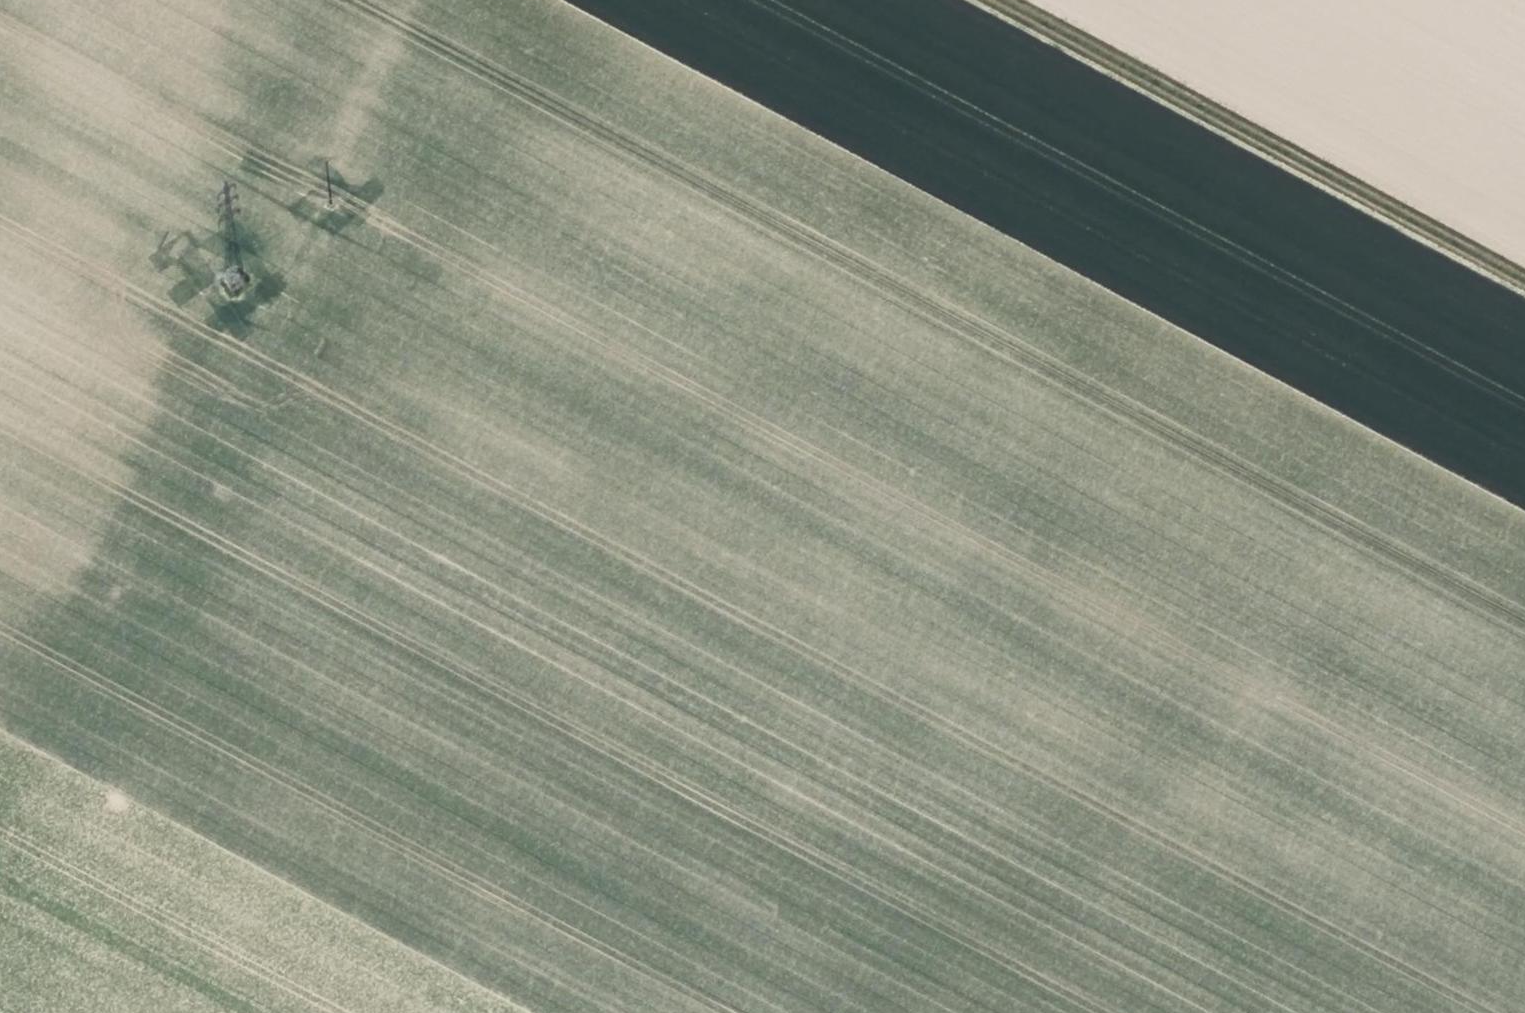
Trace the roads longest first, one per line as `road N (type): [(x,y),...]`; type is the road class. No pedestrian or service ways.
road 1 (track): [(0,863),(400,0)]

